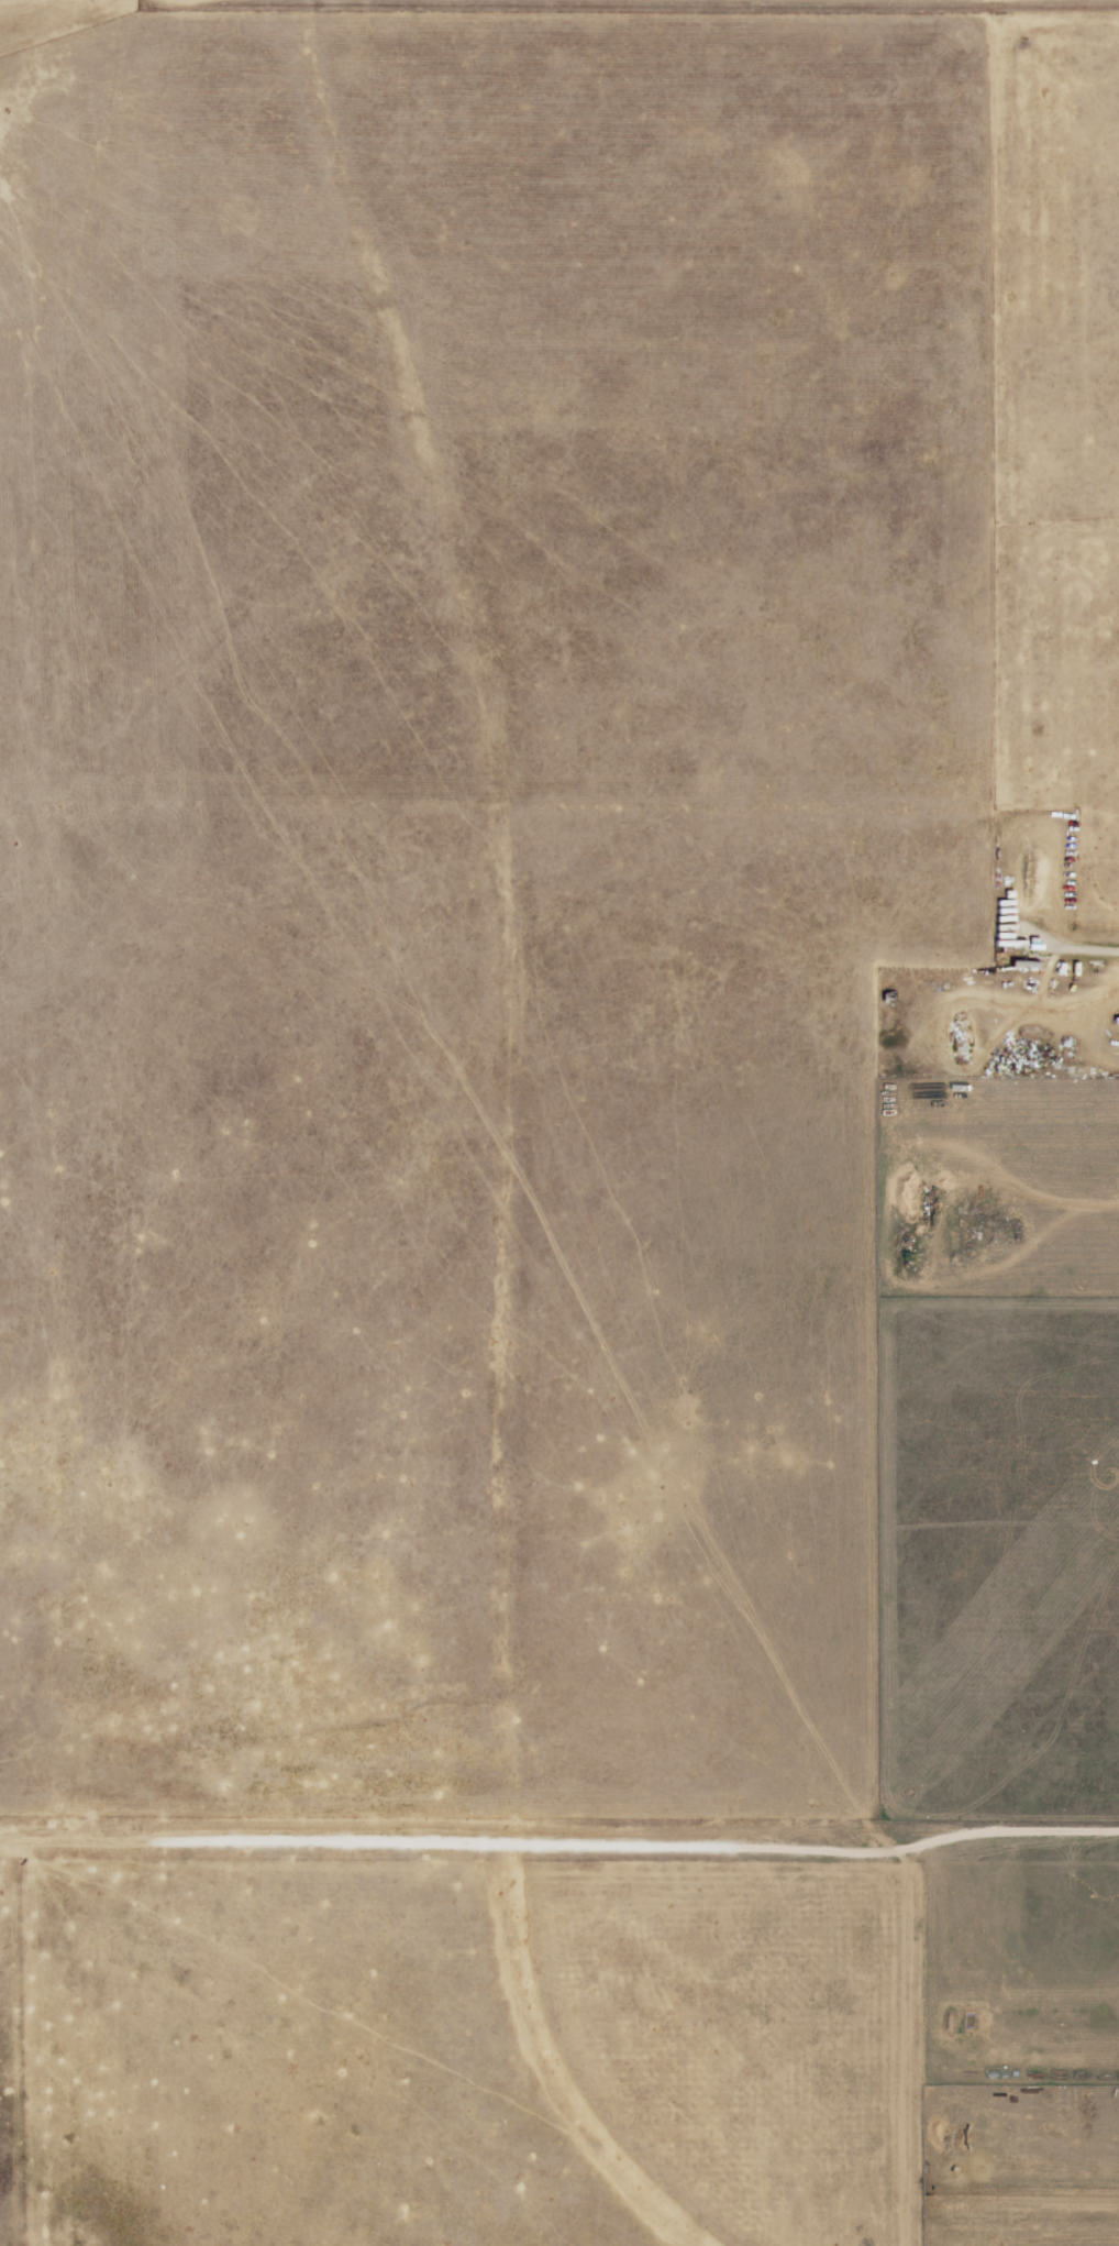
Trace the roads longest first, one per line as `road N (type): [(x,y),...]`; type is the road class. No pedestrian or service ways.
road 1 (residential): [(1118,1661),(0,1728)]
road 2 (residential): [(1118,117),(289,172)]

